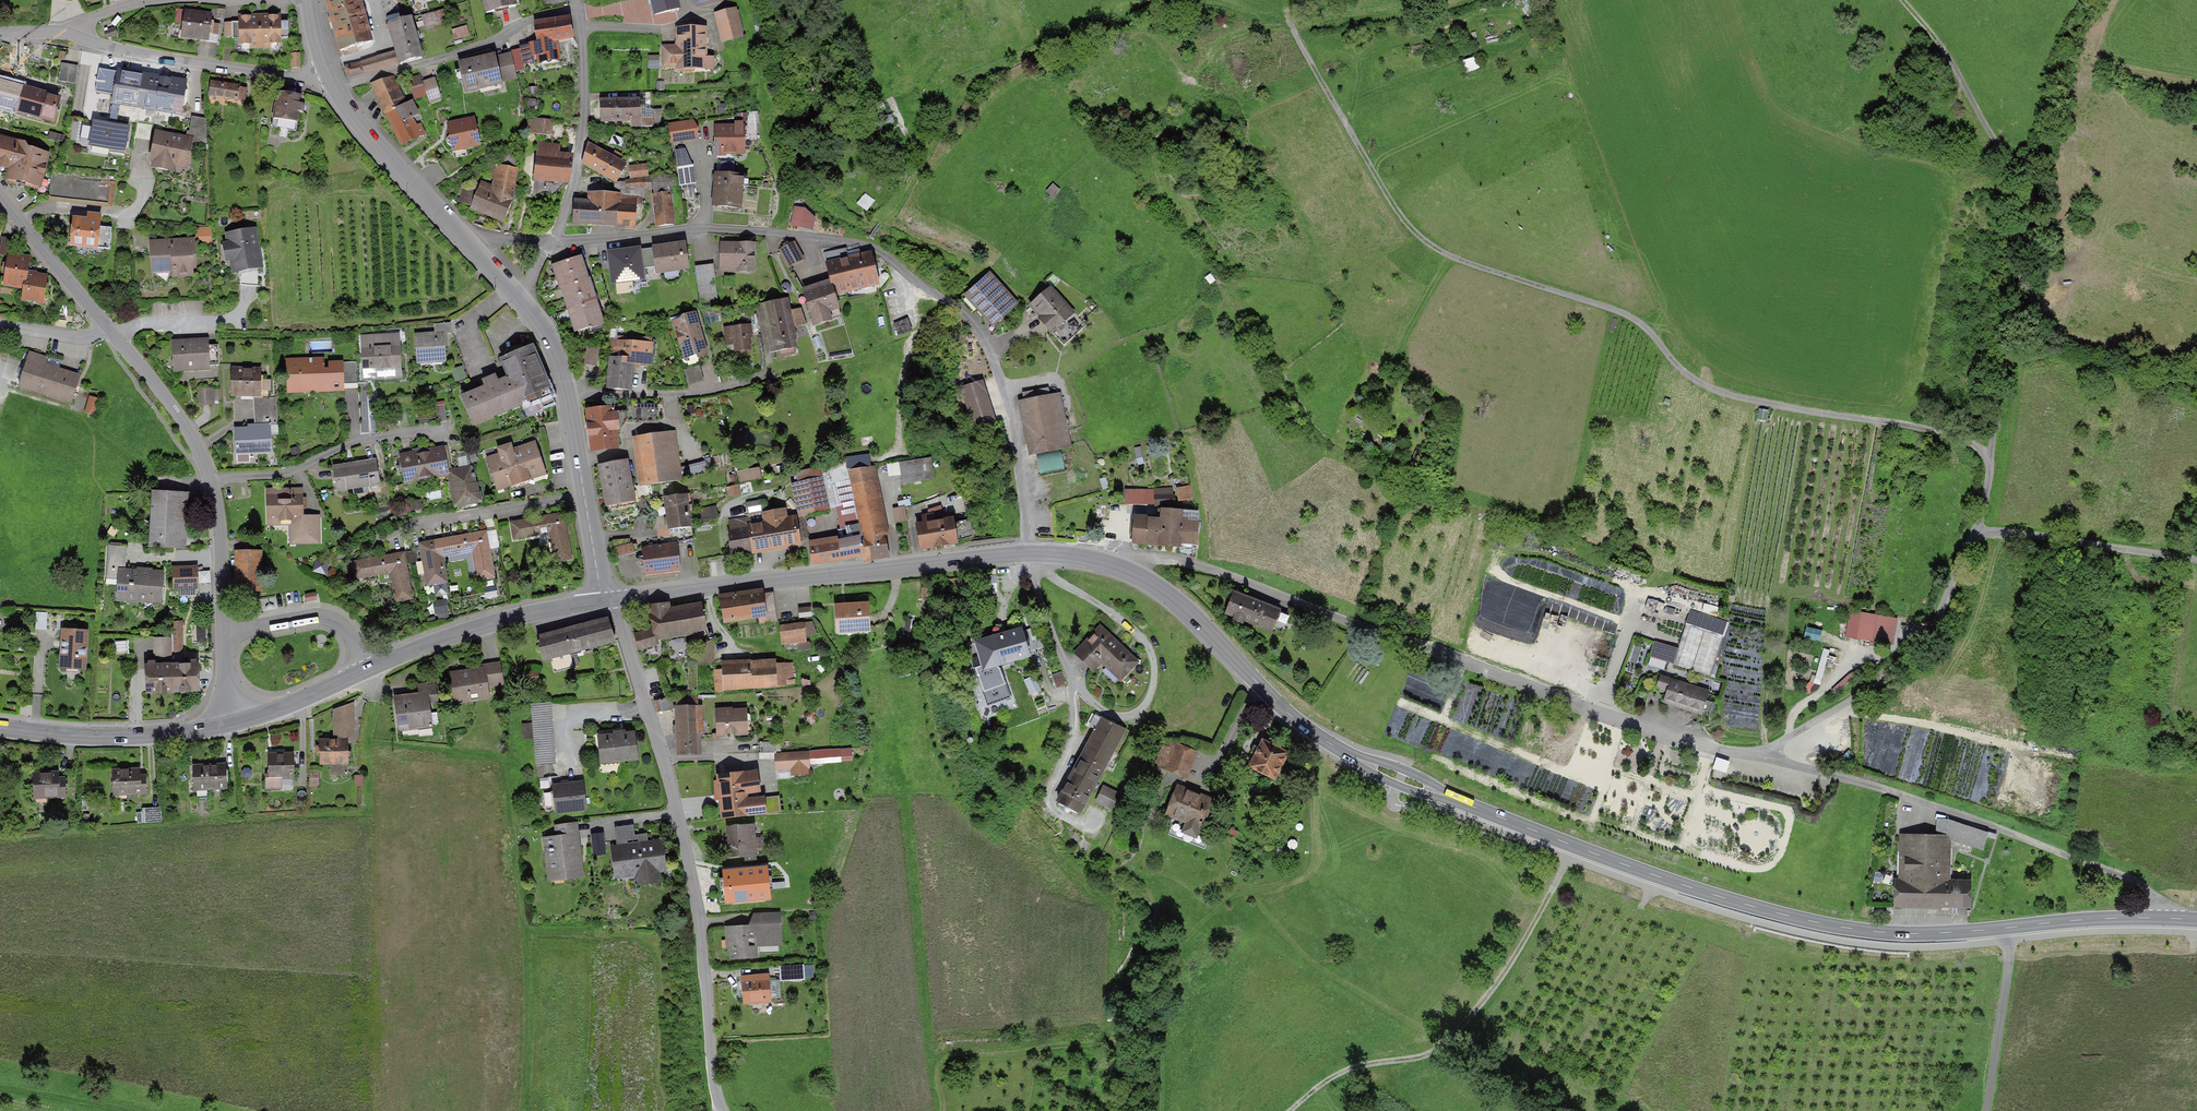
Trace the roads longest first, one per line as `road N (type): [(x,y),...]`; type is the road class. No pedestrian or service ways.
road 1 (residential): [(1128,568),(1168,559),(1212,569),(1692,741),(2071,848),(2161,899),(2169,917)]
road 2 (secondary): [(2008,927),(1900,934),(1784,915),(1688,887),(1401,778),(1317,736),(1176,597),(1128,568)]
road 3 (track): [(1990,428),(1839,424),(1705,393),(1630,319),(1433,256),(1350,133),(1359,90)]
road 4 (residential): [(553,240),(705,229),(883,253),(963,313),(994,349),(1014,401),(1033,553)]
road 5 (unclassified): [(235,722),(213,478),(179,416),(0,195)]
road 6 (track): [(1982,528),(1990,428),(2036,188),(1909,0)]
road 7 (track): [(1761,757),(1884,680),(1941,618),(1982,528),(2196,560)]
road 8 (residential): [(610,599),(681,815),(705,924),(718,1095)]
road 9 (secondary): [(1033,553),(610,599)]
road 10 (track): [(1293,1110),(1338,1075),(1422,1056),(1465,1026),(1501,977),(1574,845)]
road 11 (secondary): [(610,599),(453,636),(235,722)]
road 12 (residential): [(338,93),(505,38),(530,19),(579,11)]
road 13 (residential): [(74,31),(112,51),(157,60),(322,79)]
road 14 (secondary): [(235,722),(121,738),(0,727)]
road 15 (residential): [(579,11),(582,148),(553,240)]
road 16 (residential): [(357,547),(465,514),(583,496)]
road 17 (residential): [(770,375),(704,391),(573,392)]
road 18 (secondary): [(470,240),(338,93)]
road 19 (residential): [(2008,927),(1988,1110)]
road 20 (secondary): [(2169,917),(2008,927)]
road 21 (track): [(1285,12),(1350,133)]

